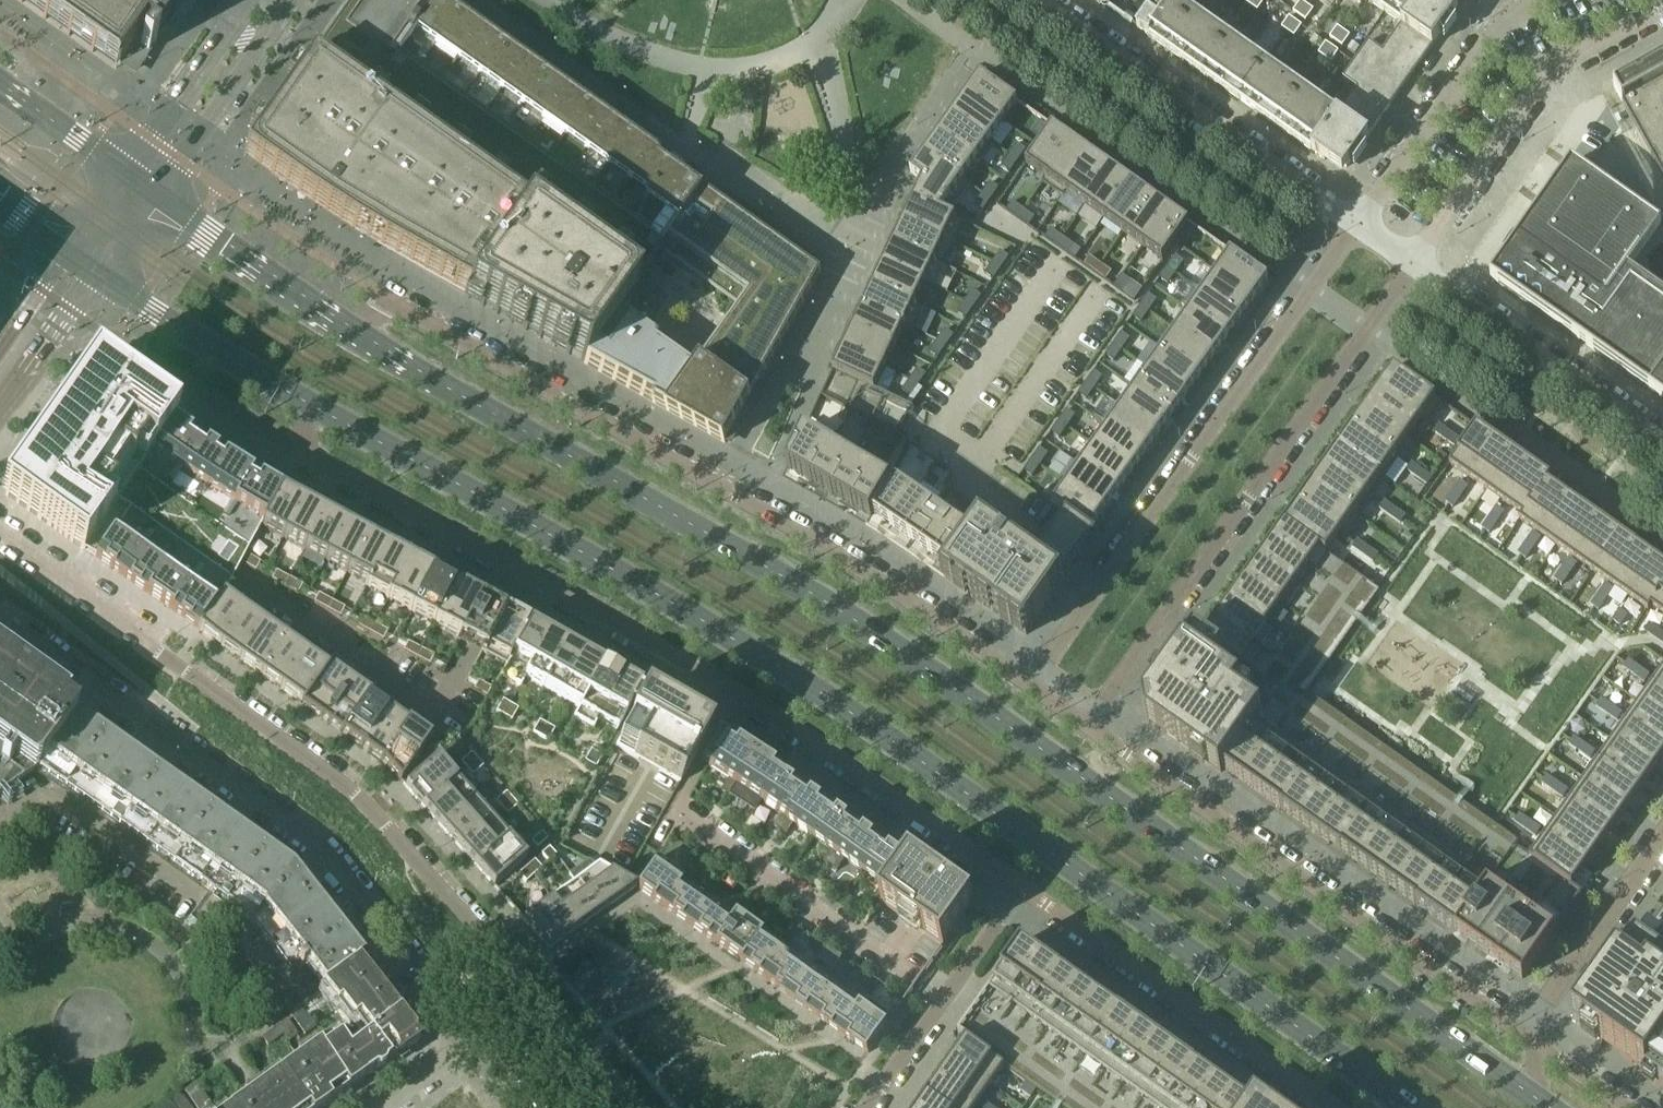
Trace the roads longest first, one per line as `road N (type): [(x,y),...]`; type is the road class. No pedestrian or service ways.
road 1 (secondary): [(1536,1099),(907,652),(348,330)]
road 2 (secondary): [(302,400),(753,650),(1412,1107)]
road 3 (residential): [(302,400),(304,455),(770,713),(1023,888)]
road 4 (residential): [(629,1107),(373,809),(0,528)]
road 5 (residential): [(1026,687),(718,486),(398,308),(348,330)]
road 6 (residential): [(0,617),(316,845),(469,1042)]
road 7 (residential): [(1355,223),(1026,687)]
road 8 (residential): [(1086,728),(1411,262)]
road 9 (residential): [(1534,1041),(1086,728)]
road 10 (residential): [(1355,223),(1035,0)]
road 11 (residential): [(1023,888),(1335,1107)]
road 12 (residential): [(1411,262),(1551,72),(1662,9)]
road 13 (residential): [(1662,440),(1411,262)]
road 14 (residential): [(1547,0),(1505,23),(1355,223)]
road 15 (residential): [(1023,888),(866,1107)]
road 16 (residential): [(1662,837),(1546,1002),(1534,1041)]
road 17 (secondary): [(98,273),(302,400)]
road 18 (residential): [(154,196),(293,0)]
road 19 (secondary): [(348,330),(154,196)]
road 20 (residential): [(247,0),(125,174)]
road 21 (residential): [(0,407),(98,273)]
road 22 (secondary): [(125,174),(0,87)]

